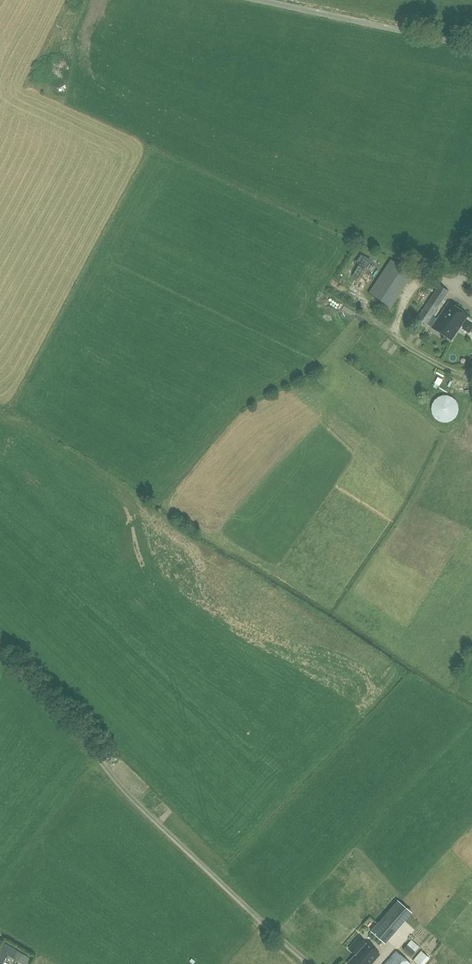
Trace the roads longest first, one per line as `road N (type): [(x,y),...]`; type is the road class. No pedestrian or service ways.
road 1 (unclassified): [(0,655),(133,799),(309,963)]
road 2 (unclassified): [(266,0),(471,43)]
road 3 (track): [(455,291),(421,278),(392,326),(405,346),(466,380),(471,369)]

